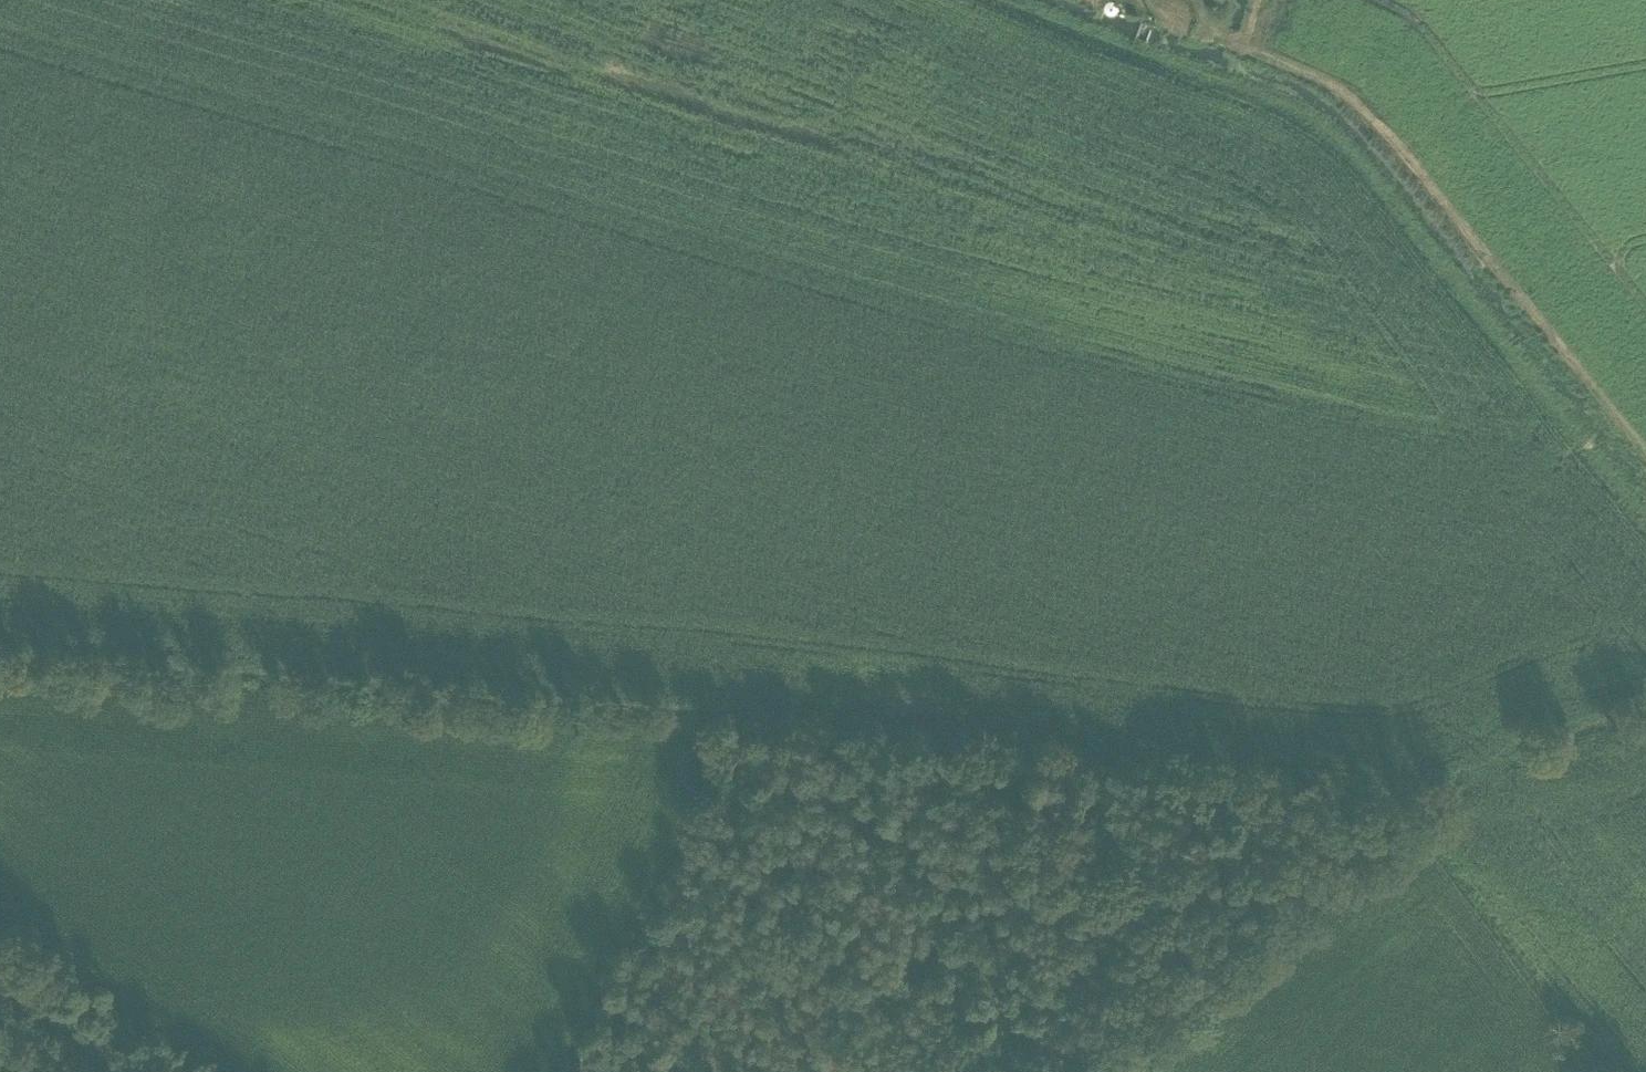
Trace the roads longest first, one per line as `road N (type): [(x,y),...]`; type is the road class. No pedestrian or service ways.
road 1 (unclassified): [(130,1071),(0,976)]

